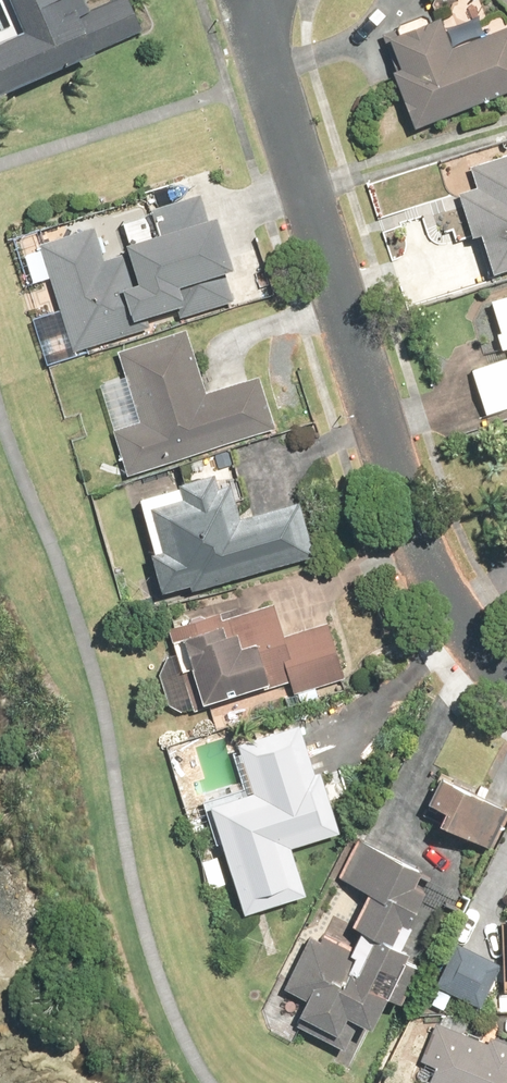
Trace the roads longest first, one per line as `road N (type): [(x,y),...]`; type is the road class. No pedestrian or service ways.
road 1 (residential): [(506,675),(441,595),(407,524),(247,0)]

